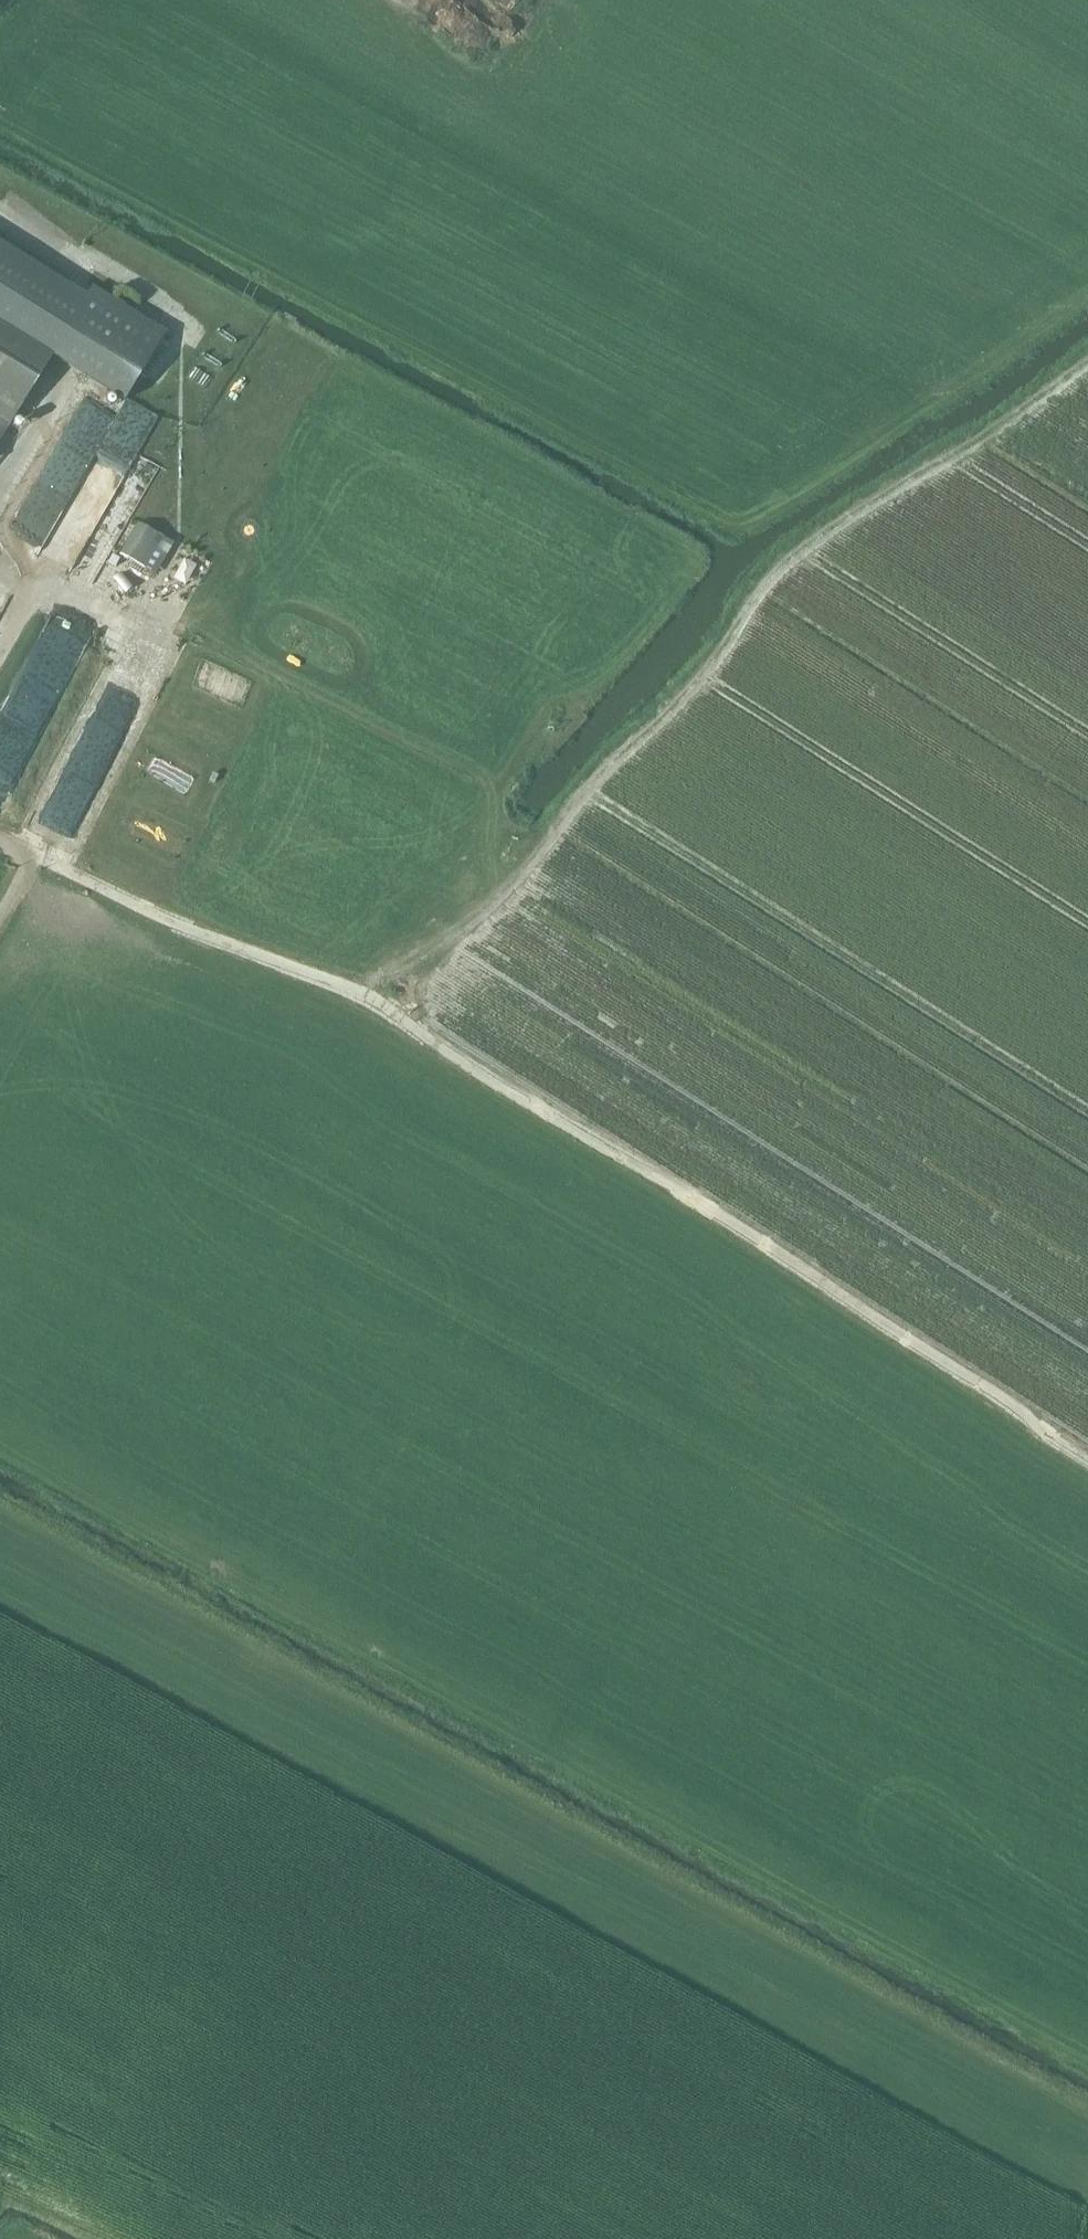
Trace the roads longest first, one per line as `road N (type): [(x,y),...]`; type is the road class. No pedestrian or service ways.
road 1 (track): [(0,915),(35,855),(144,909),(365,995),(605,1147)]

